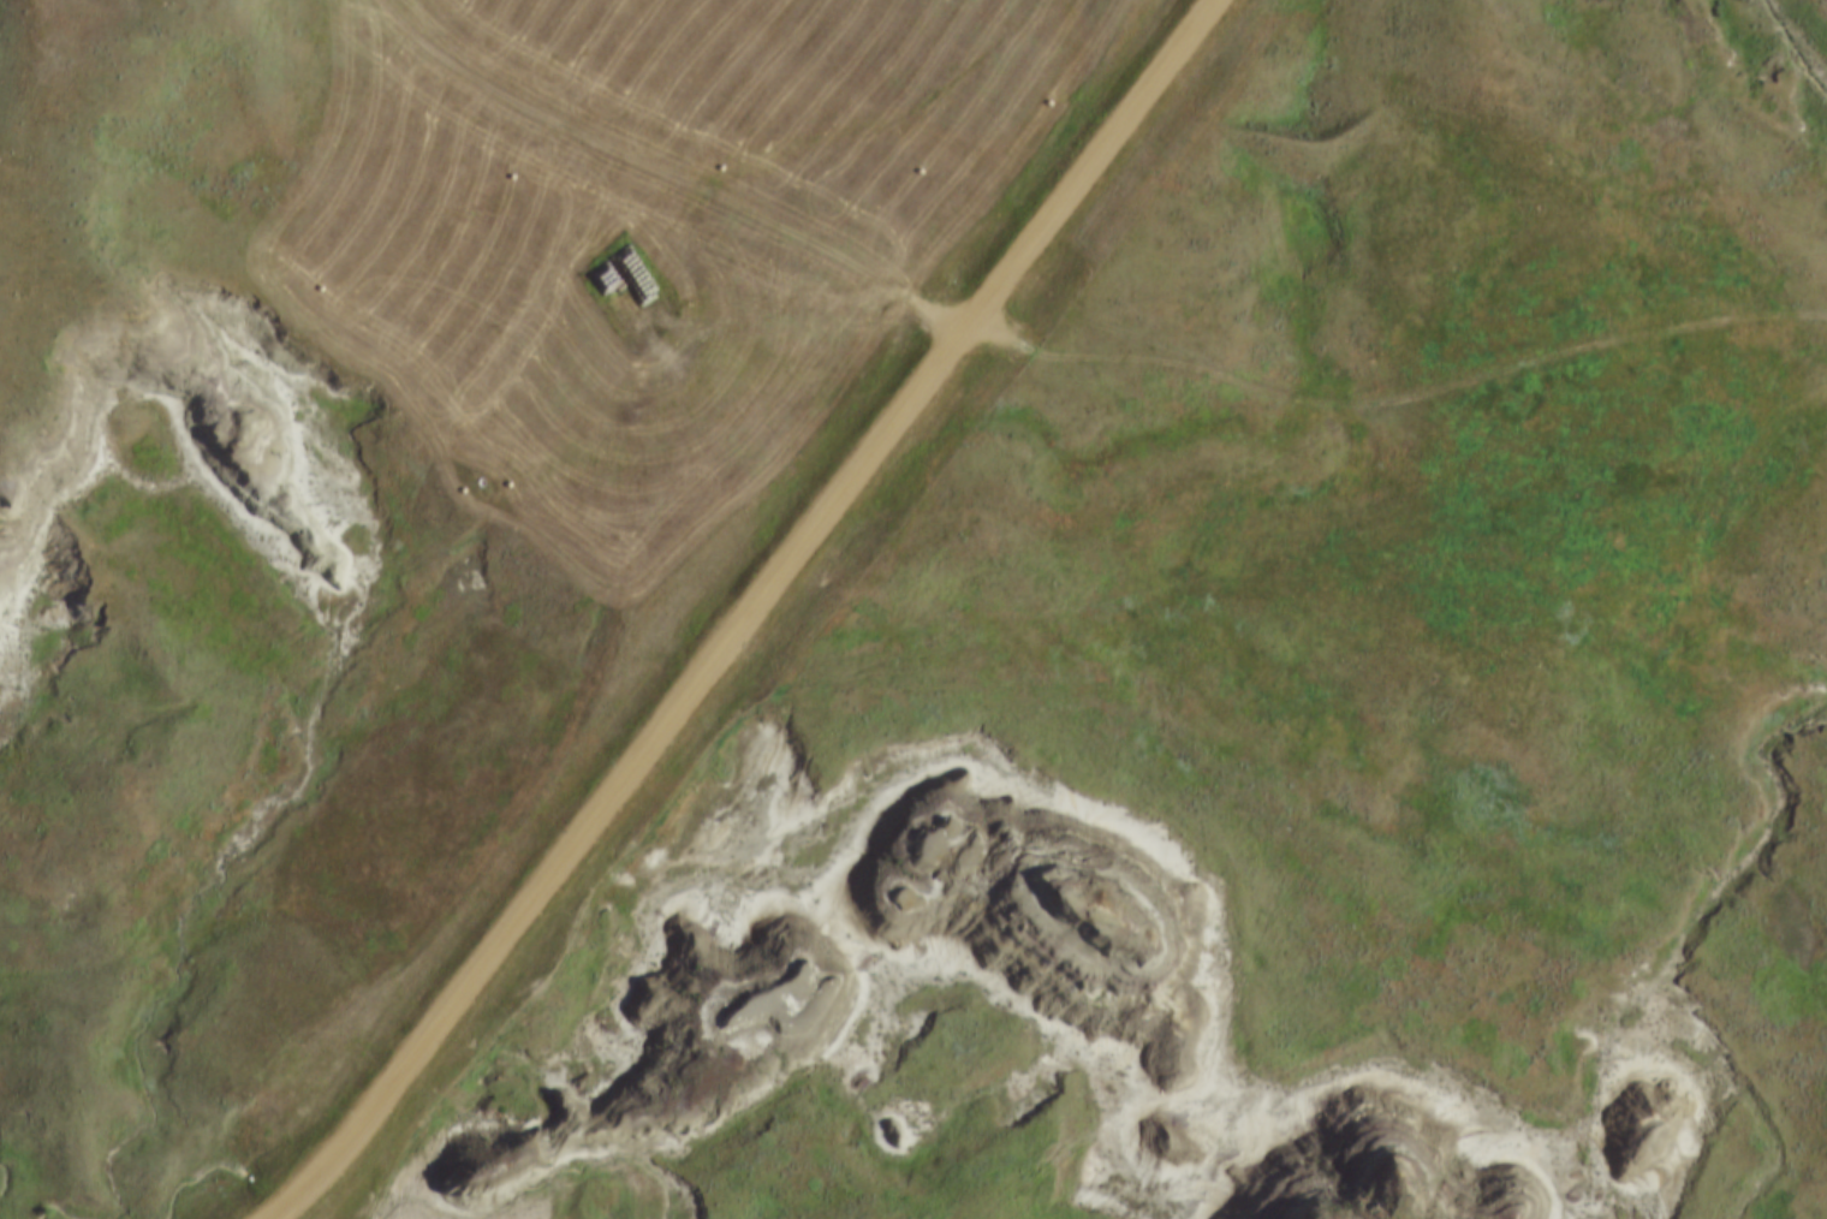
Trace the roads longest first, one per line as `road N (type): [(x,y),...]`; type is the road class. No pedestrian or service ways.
road 1 (residential): [(1203,0),(941,363),(283,1218)]
road 2 (track): [(1826,312),(1601,335),(1442,392),(1338,406),(1112,333),(1006,273)]
road 3 (track): [(1056,0),(918,108),(825,151),(782,202),(779,274),(764,297),(563,428)]

